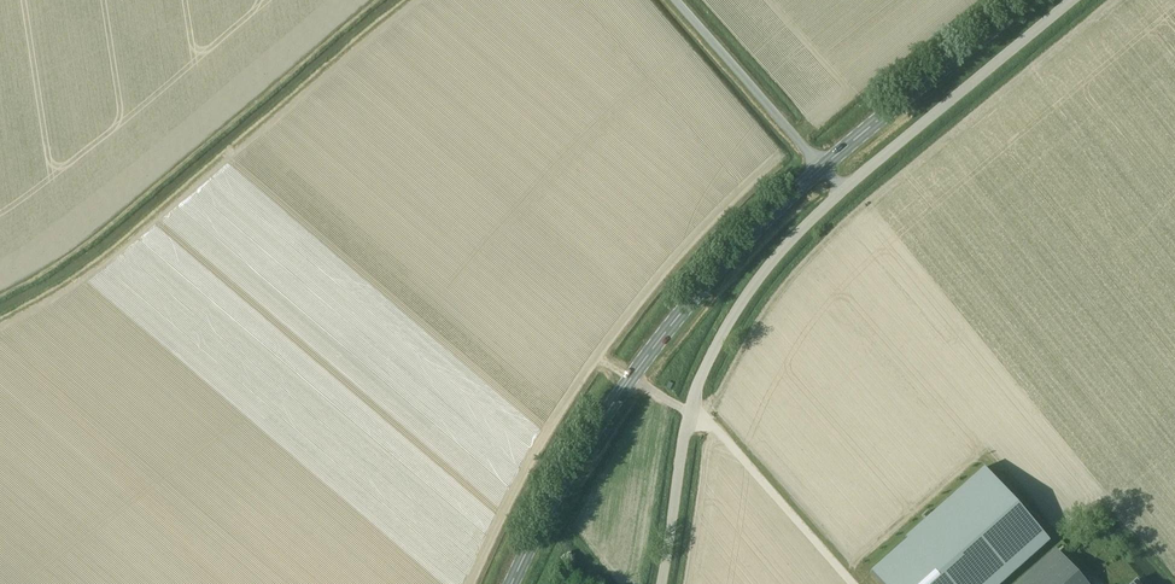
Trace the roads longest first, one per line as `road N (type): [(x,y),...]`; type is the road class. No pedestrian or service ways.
road 1 (primary): [(513,583),(607,411),(673,323),(822,167),(1032,0)]
road 2 (unclassified): [(659,583),(688,413),(751,289),(843,191),(1073,0)]

